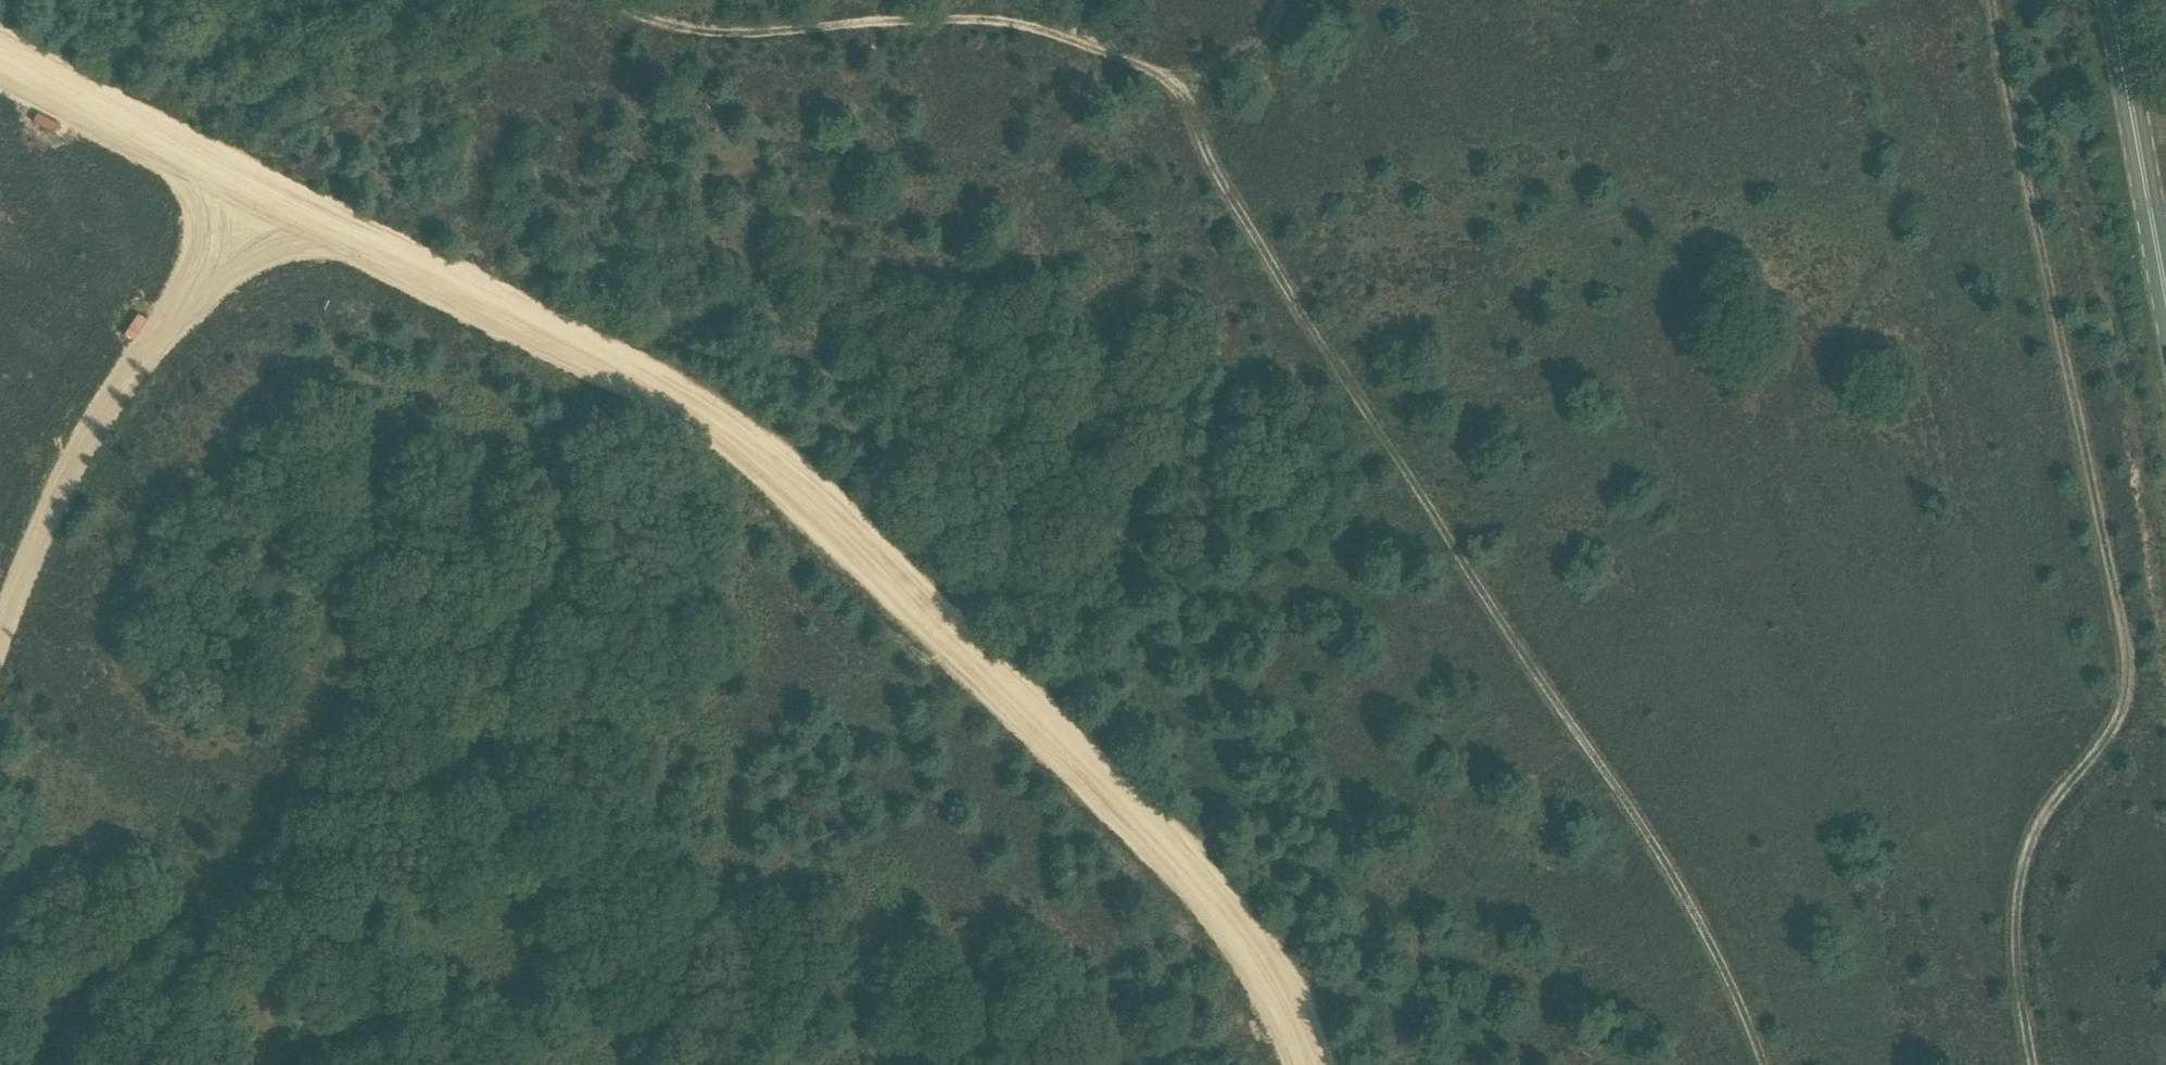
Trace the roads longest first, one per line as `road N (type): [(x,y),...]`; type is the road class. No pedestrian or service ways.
road 1 (track): [(0,74),(410,290),(772,462),(1037,739),(1256,940),(1310,1064)]
road 2 (primary): [(2165,288),(2113,0)]

